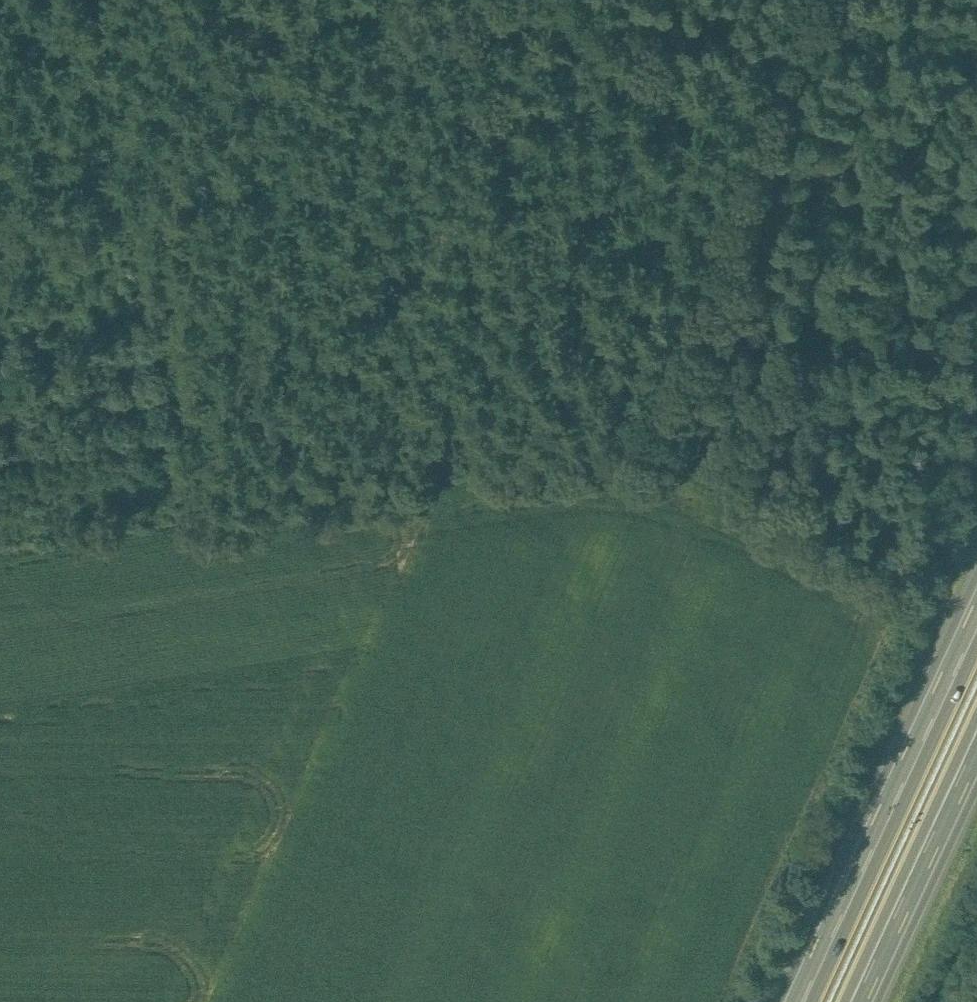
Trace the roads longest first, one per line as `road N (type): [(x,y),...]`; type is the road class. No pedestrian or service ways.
road 1 (motorway): [(976,629),(803,1001)]
road 2 (motorway): [(863,1001),(976,759)]

